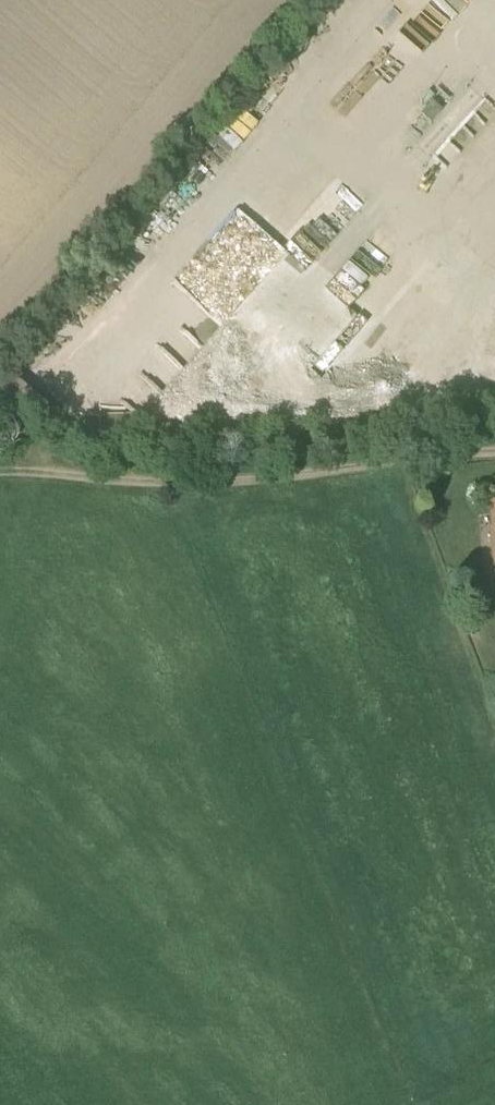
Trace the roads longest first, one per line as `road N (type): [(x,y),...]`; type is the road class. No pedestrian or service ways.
road 1 (track): [(0,470),(197,479),(494,451)]

